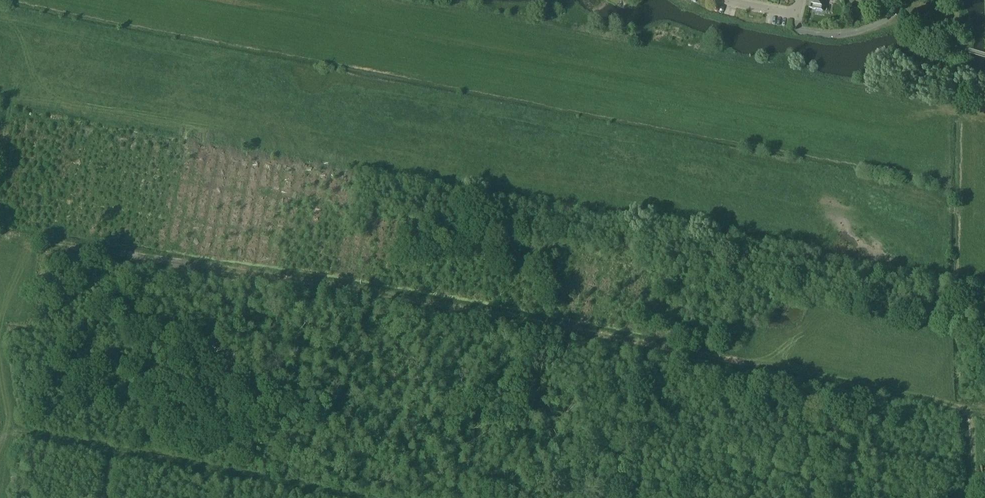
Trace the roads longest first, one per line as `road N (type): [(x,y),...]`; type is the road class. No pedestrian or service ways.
road 1 (track): [(976,497),(969,408),(525,322),(24,240),(0,318)]
road 2 (track): [(0,404),(20,435),(342,497)]

